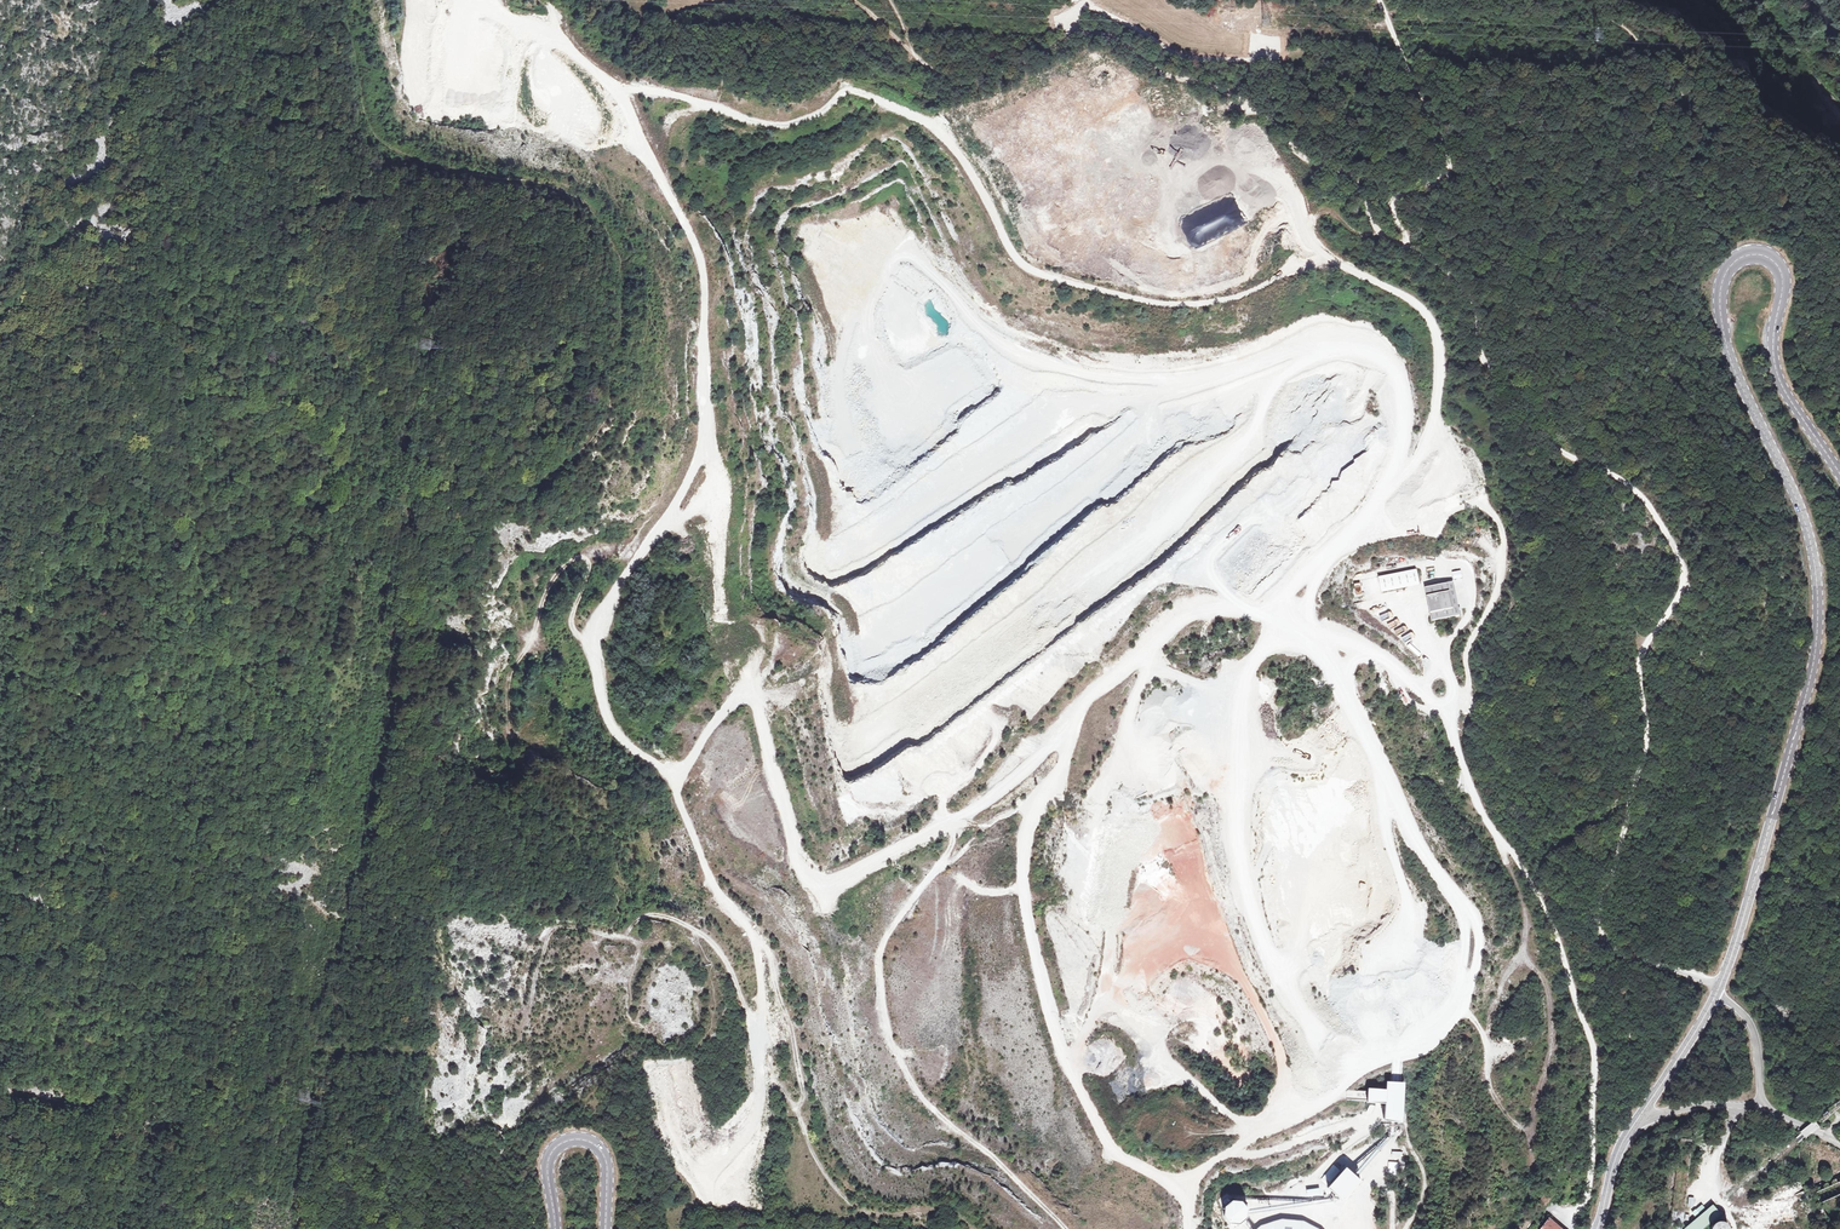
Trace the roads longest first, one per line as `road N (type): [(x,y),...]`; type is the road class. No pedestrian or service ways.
road 1 (track): [(1606,946),(1605,904),(1648,729),(1640,664),(1687,568),(1644,499),(1549,443),(1526,403),(1489,368),(1465,289),(1379,233),(1358,171),(1342,160),(1304,164),(1263,138),(1242,103),(1172,78),(1098,31),(1079,32),(964,85),(948,84),(910,52)]
road 2 (track): [(1289,616),(1320,569),(1368,533),(1408,480),(1430,430),(1439,366),(1419,307),(1360,276),(1318,265),(1199,305),(1078,287),(1020,266),(948,150),(930,129),(873,97),(843,93),(817,117),(778,126),(696,104)]
road 3 (track): [(1448,714),(1340,633),(1272,613),(1202,612),(1094,694),(1016,780),(839,885),(810,882),(802,872),(749,698),(729,707),(689,765),(673,771)]
road 4 (secondary): [(1839,479),(1782,386),(1773,355),(1782,275),(1770,258),(1742,257),(1720,291),(1724,339),(1802,514),(1818,590),(1816,650),(1715,996)]
road 5 (track): [(673,771),(617,735),(598,690),(594,647),(613,590),(681,495),(700,451),(701,256),(654,163),(608,119),(526,111),(467,90),(452,60),(467,0)]
road 6 (track): [(1340,633),(1335,660),(1345,692),(1421,850),(1468,918),(1465,990),(1424,1040),(1358,1070),(1197,1177),(1185,1191),(1190,1228)]
road 7 (track): [(913,1213),(871,1214),(839,1191),(811,1153),(718,947),(699,931),(660,917),(646,917),(620,937),(555,929),(530,1009)]
road 8 (track): [(1185,1191),(1109,1145),(1066,1062),(1038,966),(1024,844),(1073,721)]
road 9 (track): [(957,821),(941,864),(884,945),(889,1032),(917,1095),(1064,1228)]
road 10 (track): [(1503,839),(1526,936),(1492,1007),(1485,1063),(1498,1104),(1527,1130),(1551,1044),(1545,982),(1536,971)]
road 11 (track): [(1596,1102),(1596,1053),(1560,940),(1483,813),(1448,714)]
road 12 (track): [(175,866),(177,917),(192,952),(185,1090),(198,1168),(254,1228)]
road 13 (track): [(1448,714),(1466,697),(1465,654),(1496,591),(1503,535),(1490,512),(1408,480)]
road 14 (track): [(1380,0),(1451,164),(1436,183),(1392,202),(1408,232),(1404,244)]
road 15 (track): [(673,771),(713,882),(755,944),(762,1012),(748,1016)]
road 16 (track): [(649,157),(625,102),(591,66),(494,0)]
road 17 (secondary): [(606,1228),(606,1160),(579,1138),(558,1145),(548,1159),(555,1228)]
road 18 (secondary): [(1715,996),(1637,1120)]
road 19 (track): [(1760,0),(1839,109)]
road 20 (track): [(1242,103),(1212,108),(1168,134),(1168,153),(1194,174)]
road 21 (unclassified): [(1760,1107),(1752,1024),(1715,996)]
road 22 (track): [(1574,1228),(1589,1189),(1596,1102)]
road 23 (unclassified): [(1637,1120),(1700,1106),(1760,1107)]
road 24 (track): [(1302,267),(1317,215),(1338,215),(1364,236),(1379,233)]
road 25 (track): [(1720,984),(1606,946)]

